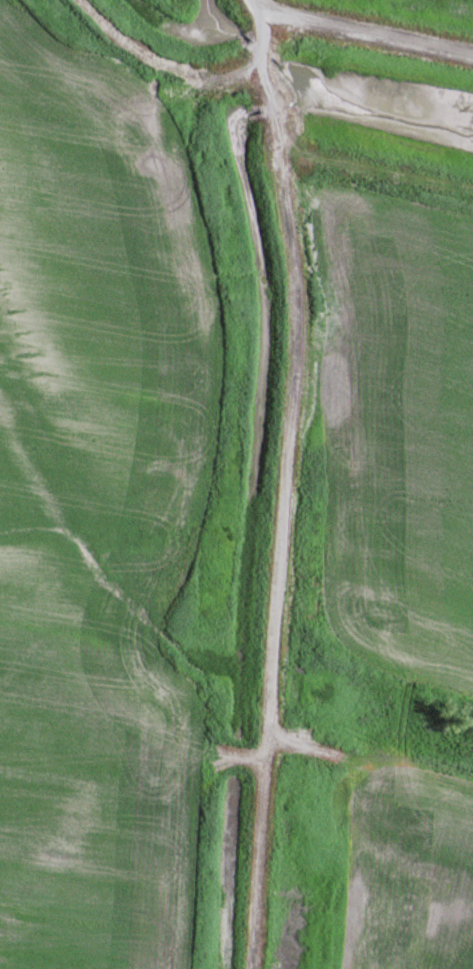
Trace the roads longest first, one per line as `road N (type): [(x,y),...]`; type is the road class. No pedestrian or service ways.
road 1 (residential): [(252,968),(298,324),(277,123),(259,65),(267,14)]
road 2 (residential): [(472,54),(267,14),(254,0)]

